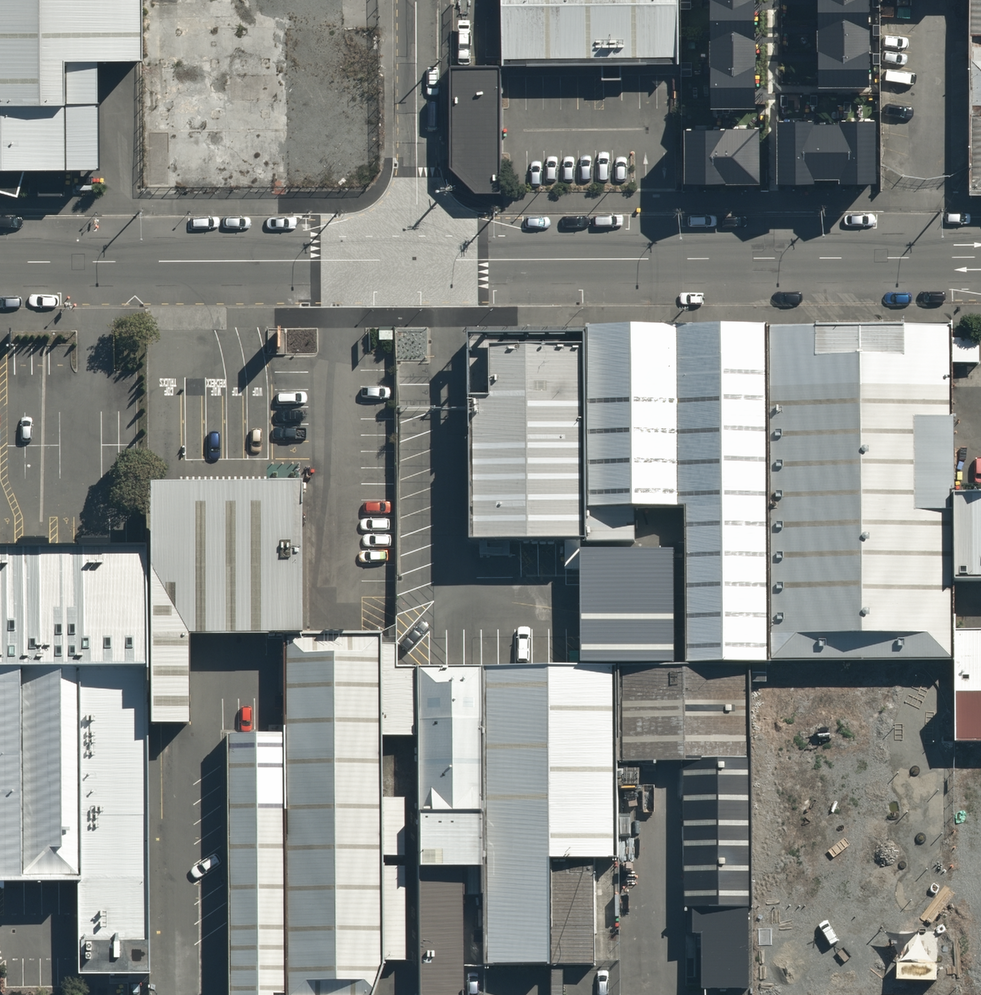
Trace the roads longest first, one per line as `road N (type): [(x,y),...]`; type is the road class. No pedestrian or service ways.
road 1 (unclassified): [(416,260),(980,256)]
road 2 (unclassified): [(0,263),(416,260)]
road 3 (unclassified): [(415,0),(416,260)]

